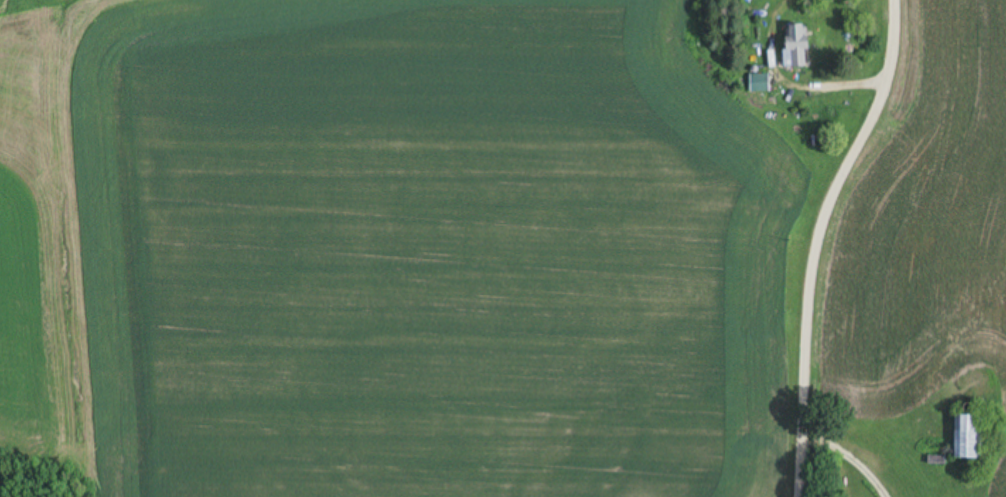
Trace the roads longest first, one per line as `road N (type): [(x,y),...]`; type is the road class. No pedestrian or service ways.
road 1 (residential): [(803,496),(814,251),(885,90),(891,0)]

